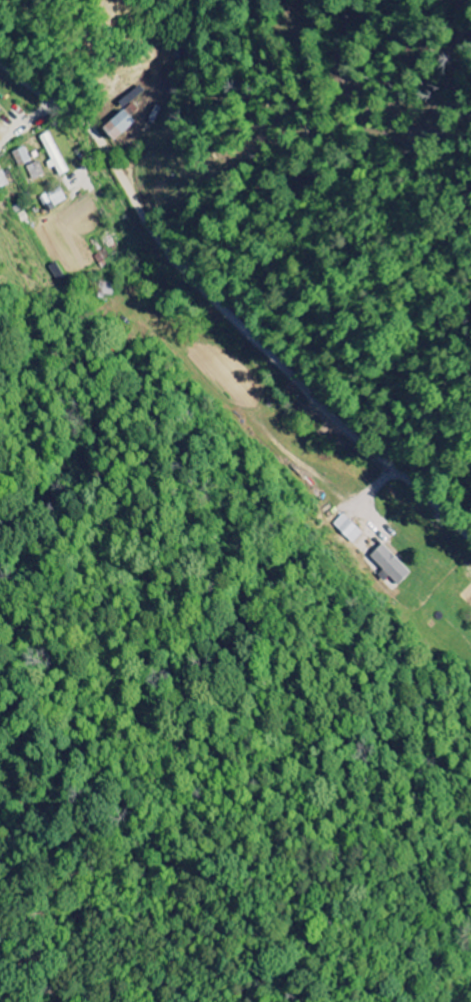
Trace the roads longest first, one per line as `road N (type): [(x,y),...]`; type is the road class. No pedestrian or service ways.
road 1 (residential): [(470,538),(210,297),(156,236),(90,130),(0,60)]

